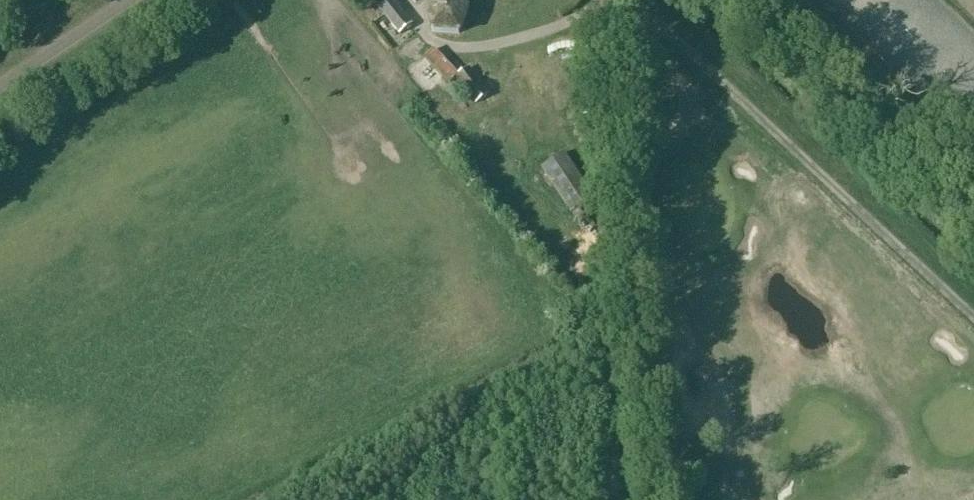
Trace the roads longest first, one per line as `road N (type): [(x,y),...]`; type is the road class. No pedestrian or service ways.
road 1 (track): [(783,0),(973,181)]
road 2 (unclassified): [(0,87),(129,0)]

